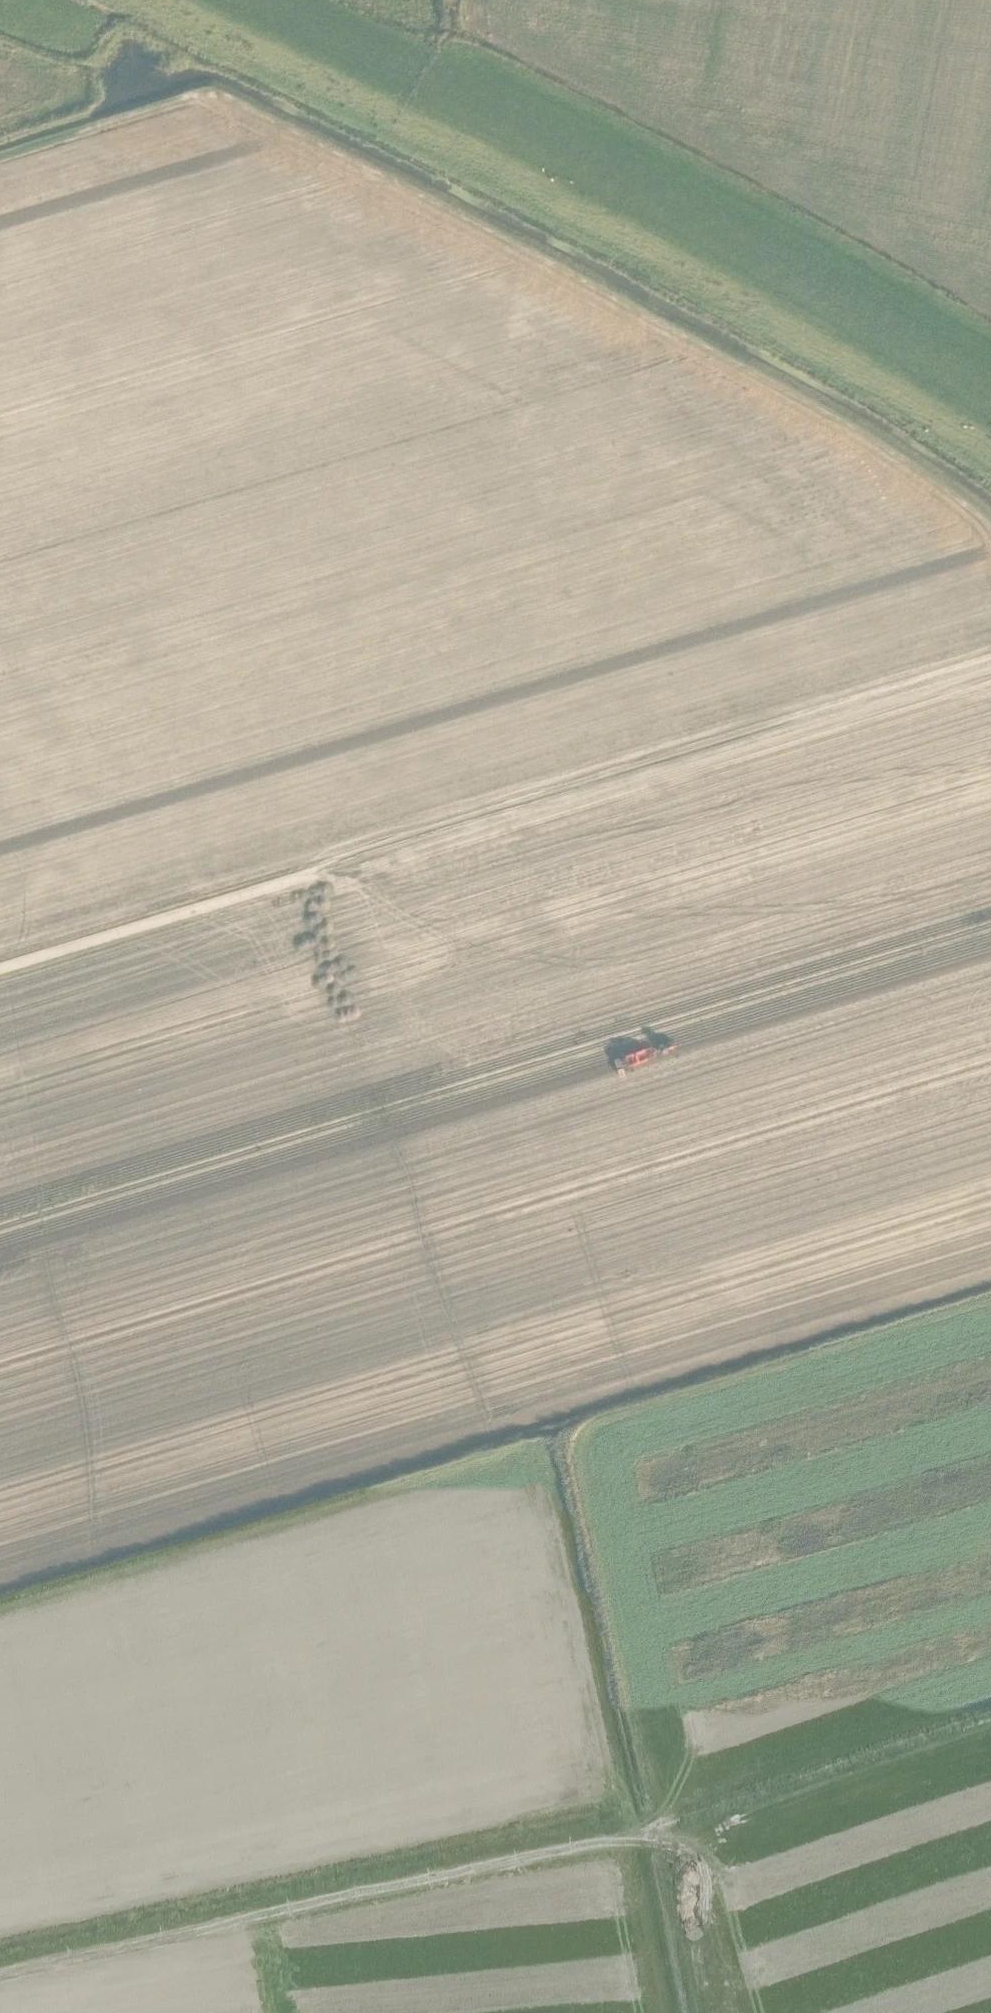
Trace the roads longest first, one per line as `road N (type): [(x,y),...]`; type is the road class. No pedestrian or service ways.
road 1 (track): [(0,969),(318,872)]

